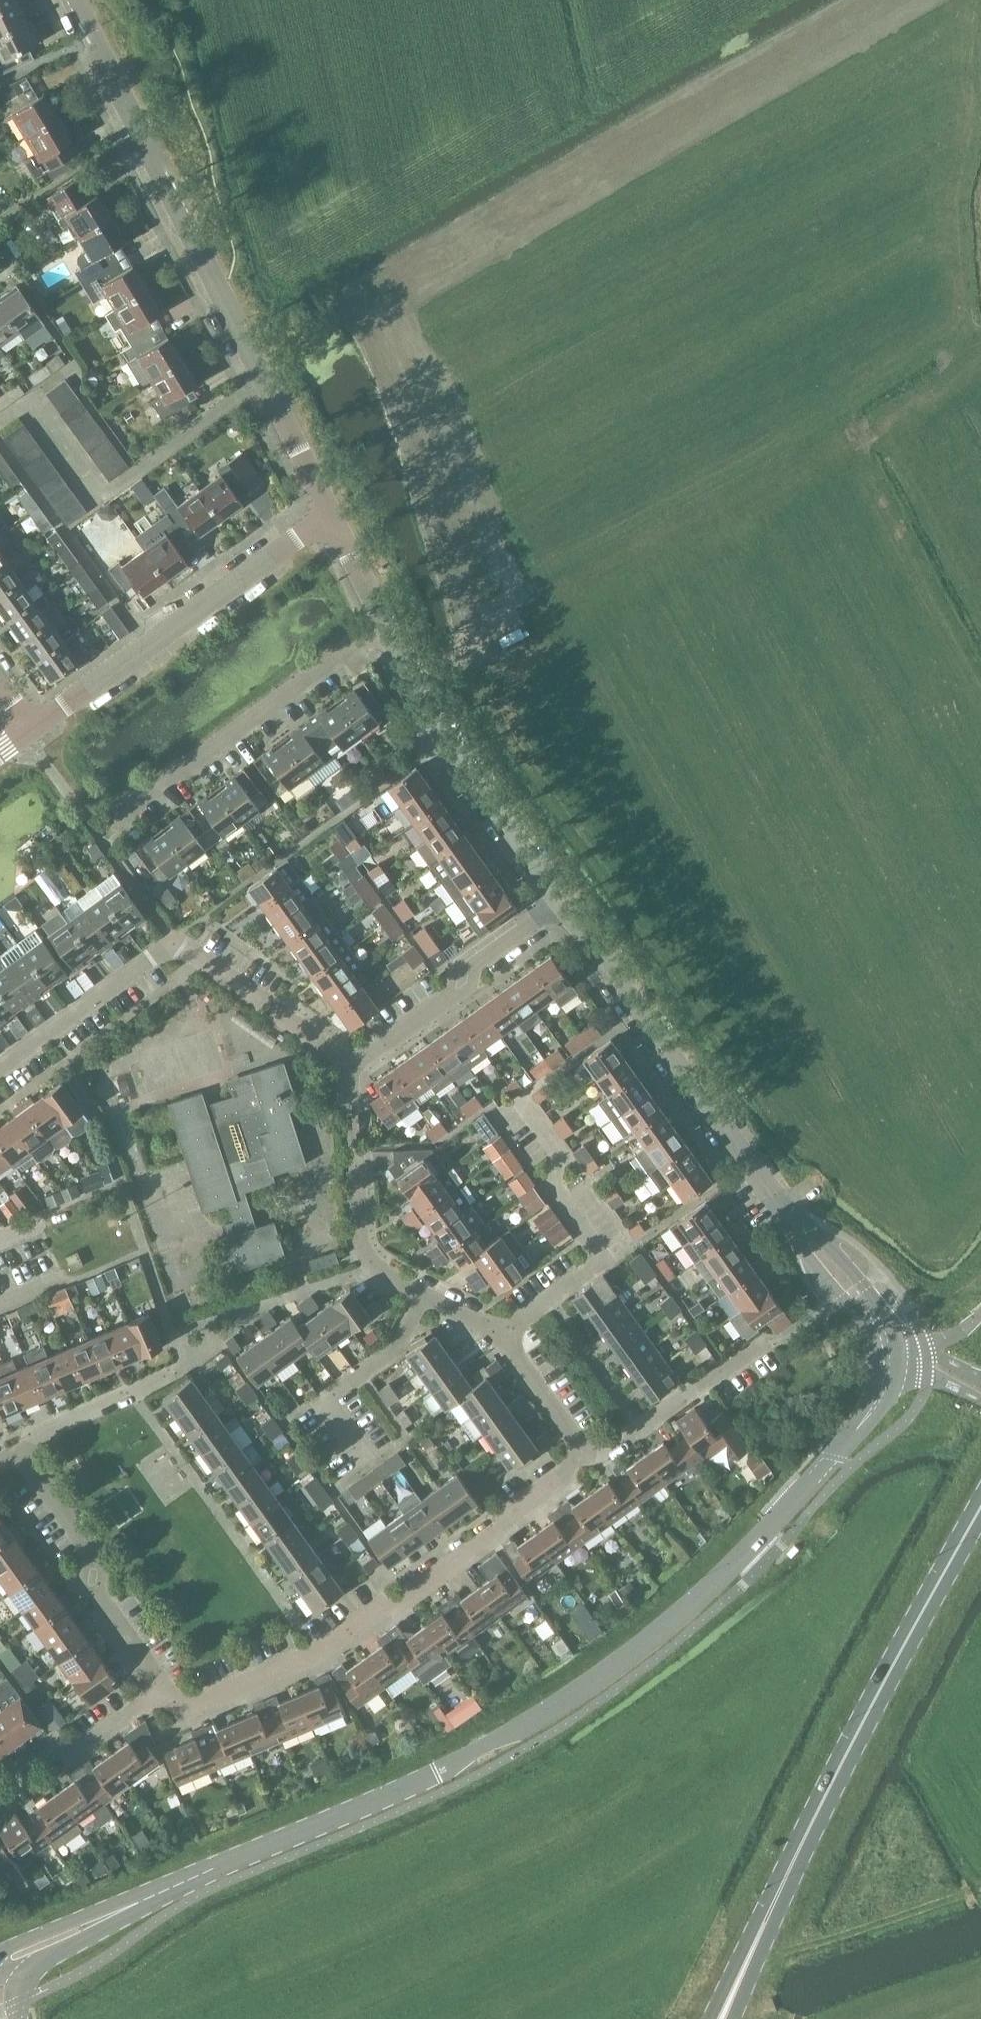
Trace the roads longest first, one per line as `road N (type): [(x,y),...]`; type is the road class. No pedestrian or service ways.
road 1 (unclassified): [(0,1978),(16,1957),(437,1776),(596,1682),(710,1593),(849,1442),(887,1384),(888,1348),(878,1321),(790,1219)]
road 2 (residential): [(324,516),(77,0)]
road 3 (secondary): [(722,2018),(798,1853),(980,1513)]
road 4 (residential): [(593,1459),(320,1653),(187,1707),(162,1691)]
road 5 (residential): [(177,943),(106,845),(383,635)]
road 6 (residential): [(790,1219),(566,916)]
road 7 (residential): [(31,729),(324,516)]
road 8 (residential): [(566,916),(448,755),(383,635)]
road 9 (residential): [(367,1271),(500,1337),(593,1459)]
road 10 (residential): [(162,1691),(98,1597),(91,1551),(14,1458)]
road 11 (residential): [(351,1064),(566,916)]
road 12 (residential): [(593,1459),(777,1340)]
road 13 (residential): [(0,1067),(177,943)]
road 14 (residential): [(351,1064),(177,943)]
road 15 (residential): [(367,1271),(351,1064)]
road 16 (residential): [(0,1794),(30,1757),(82,1749),(162,1691)]
road 17 (residential): [(173,1374),(35,1433),(14,1458)]
road 18 (residential): [(383,635),(324,516)]

